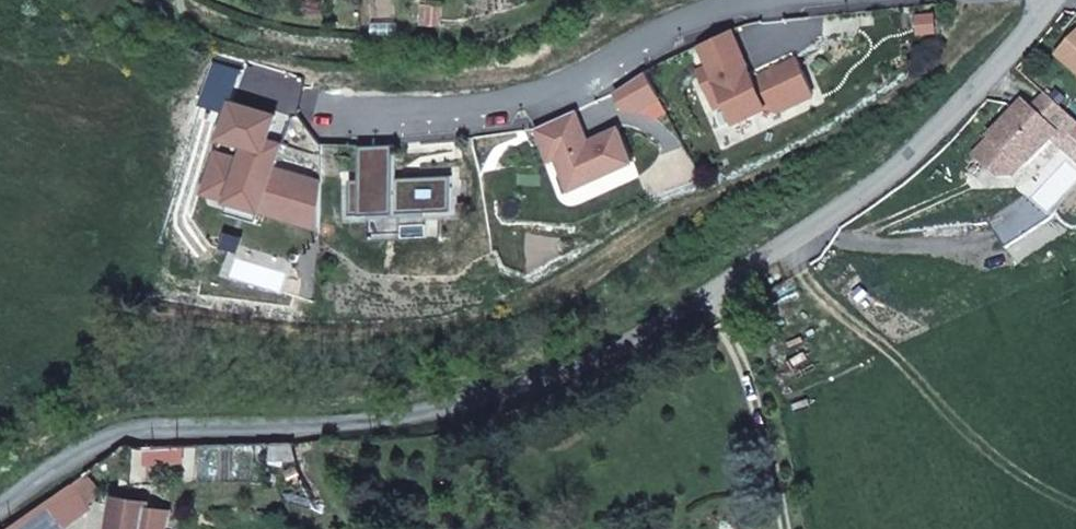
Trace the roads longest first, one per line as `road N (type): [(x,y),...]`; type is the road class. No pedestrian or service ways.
road 1 (residential): [(1044,0),(1009,55),(883,182),(777,252),(579,361),(517,390),(407,417),(171,421),(110,430),(0,503)]
road 2 (residential): [(325,120),(537,99),(727,6),(769,0)]

